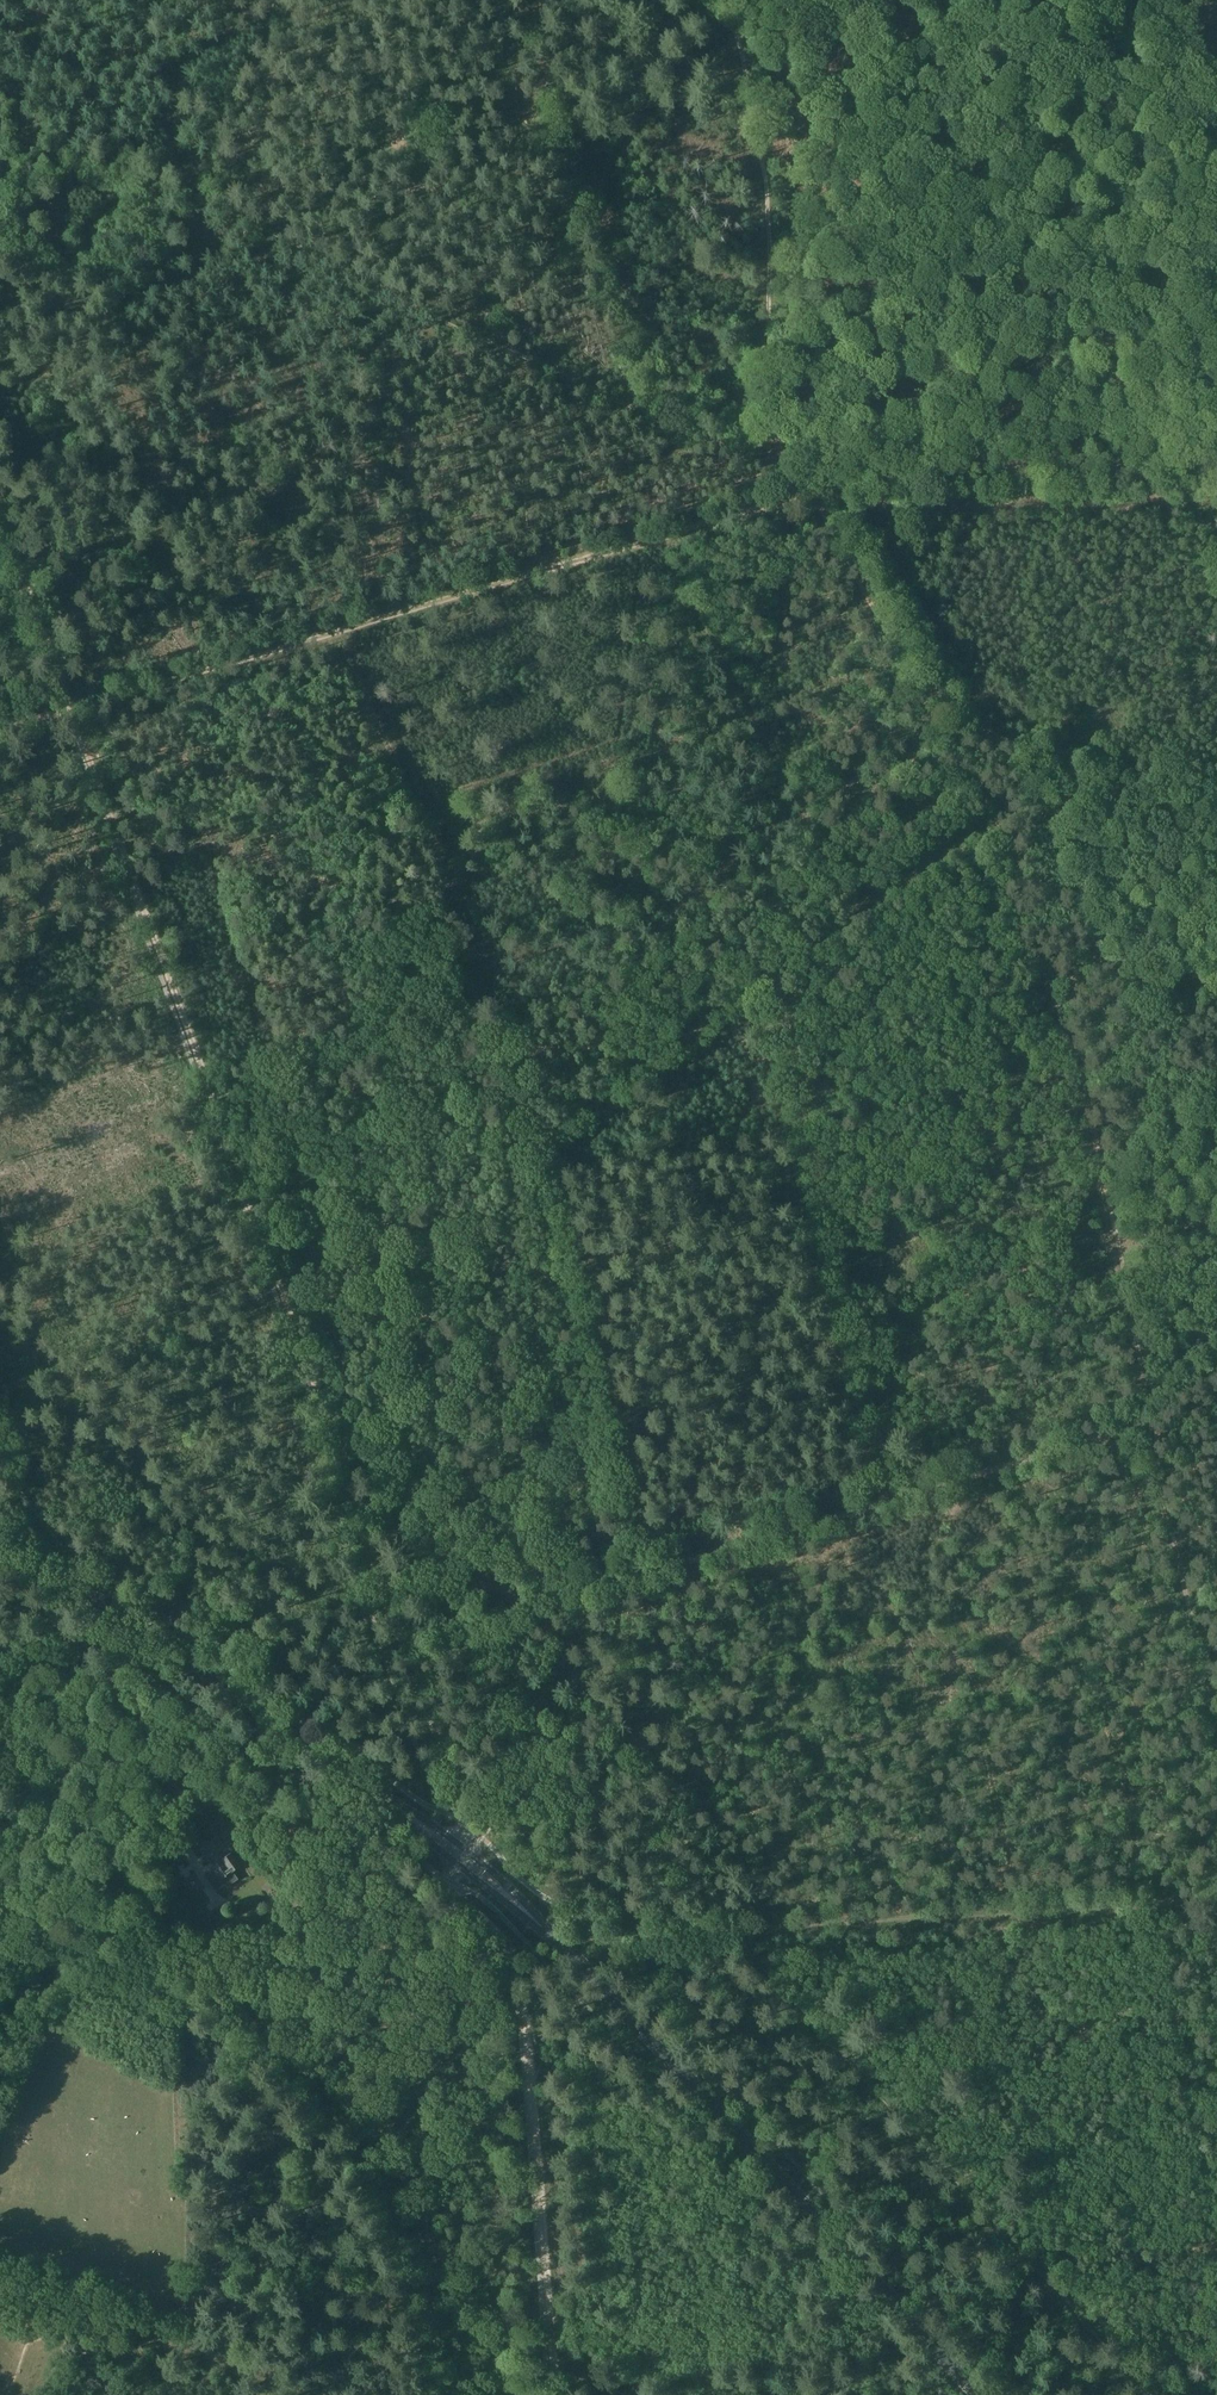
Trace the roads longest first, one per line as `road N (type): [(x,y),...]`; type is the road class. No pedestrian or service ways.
road 1 (track): [(633,1575),(531,1158),(844,922),(840,883),(823,846),(945,725)]
road 2 (track): [(72,709),(402,1639)]
road 3 (track): [(1161,2394),(743,1923),(671,1928),(548,1767)]
road 4 (track): [(72,709),(814,498)]
road 5 (secondary): [(975,2394),(611,1997),(458,1853)]
road 6 (track): [(1143,1396),(1102,1178),(1058,1004),(1058,977),(1102,944),(1010,740)]
road 7 (track): [(1143,1396),(1111,1436),(503,1611)]
road 8 (track): [(779,469),(209,204)]
road 9 (secondary): [(458,1853),(280,1708),(0,1514)]
road 10 (track): [(773,974),(894,1499)]
road 11 (track): [(715,0),(737,41),(763,163),(779,469)]
road 12 (track): [(1216,1888),(743,1923)]
road 13 (track): [(555,2394),(522,1994),(500,1939)]
road 14 (track): [(814,498),(963,464),(1216,472)]
road 15 (track): [(291,2089),(352,2148),(399,2251),(415,2303),(425,2394)]
road 16 (track): [(1216,1709),(1143,1396)]
road 17 (track): [(77,1908),(291,2089)]
road 18 (track): [(548,1767),(503,1611),(402,1639)]
road 19 (track): [(945,725),(814,498)]
road 20 (track): [(77,1908),(261,1760)]
road 21 (track): [(209,204),(0,130)]
road 22 (track): [(0,506),(72,709)]
road 23 (track): [(1216,784),(1010,740)]
road 24 (track): [(402,1639),(458,1797)]

